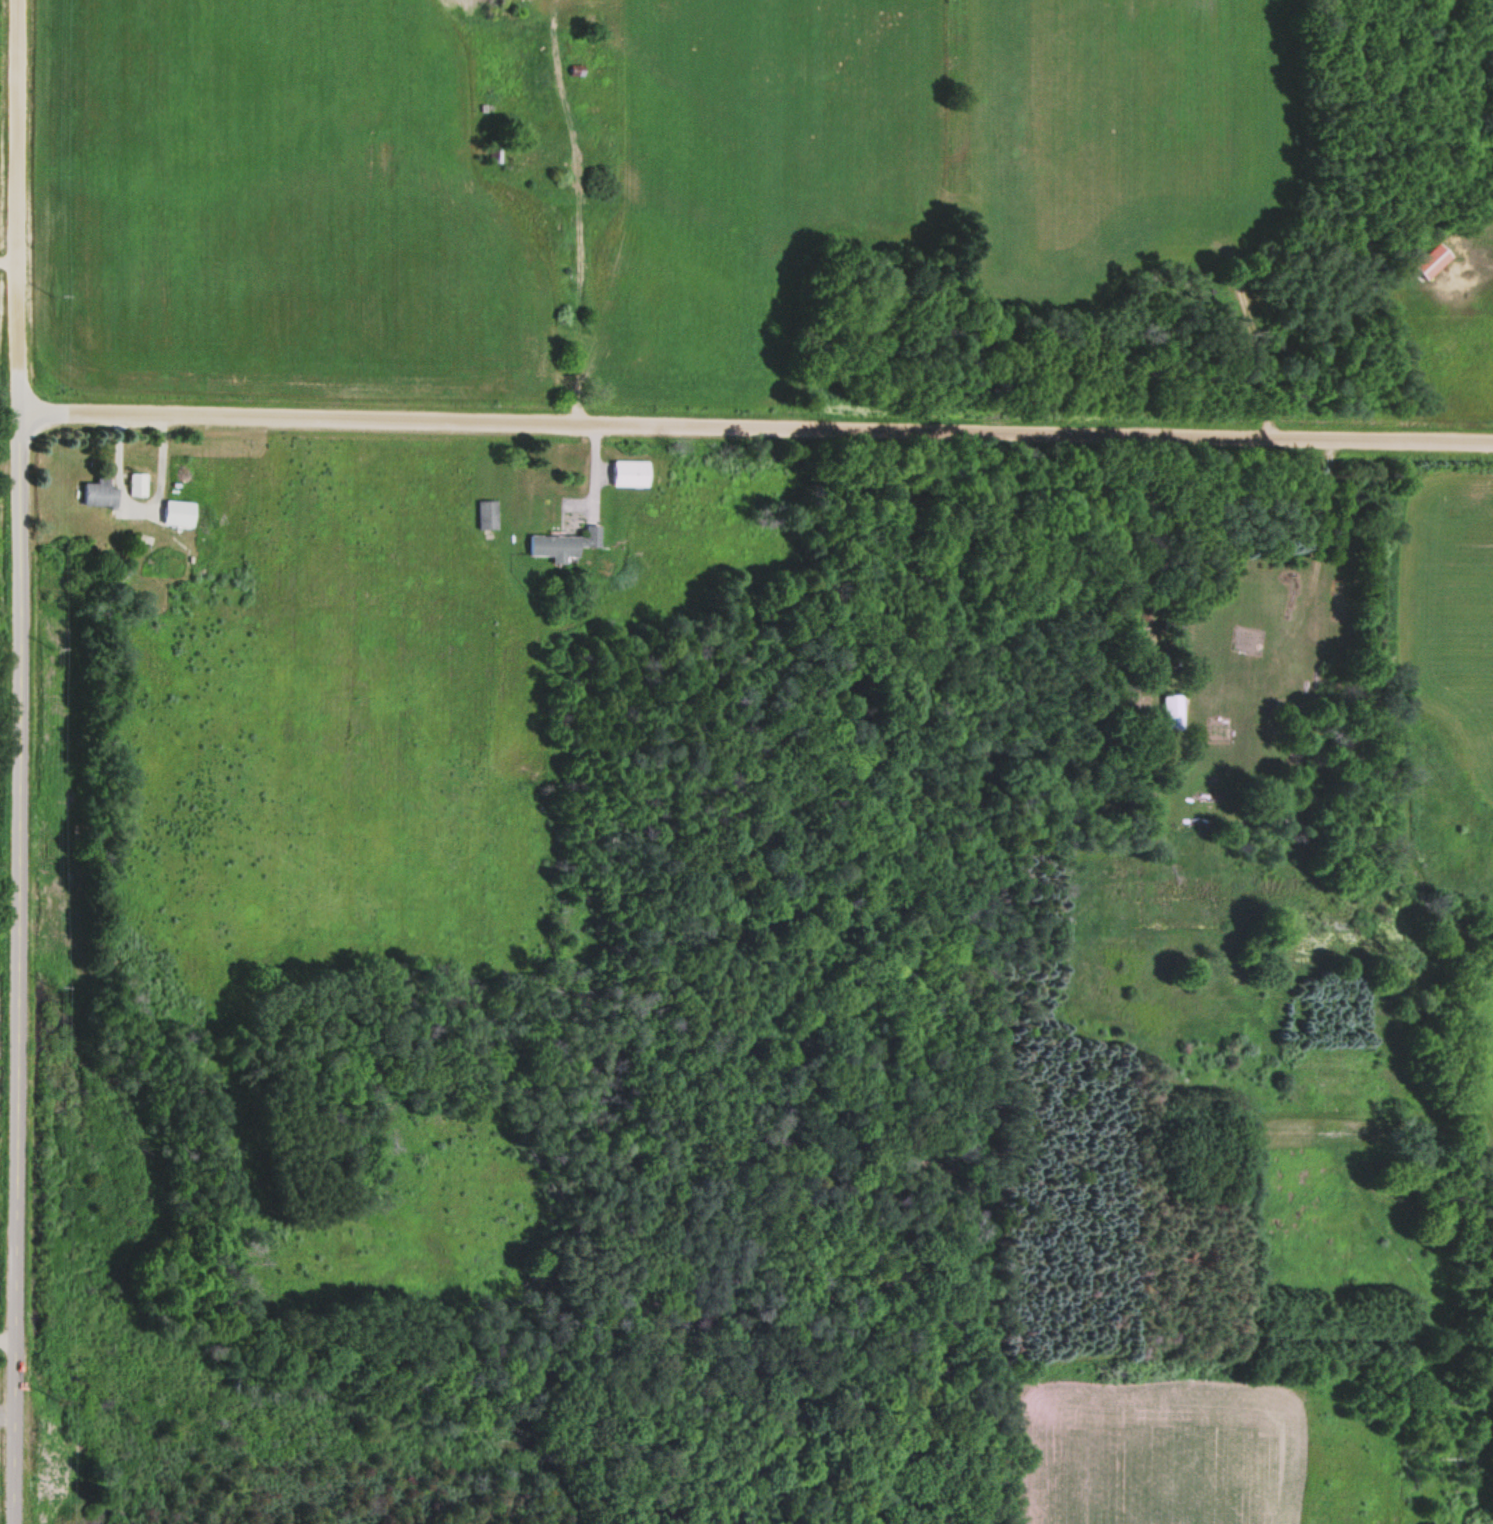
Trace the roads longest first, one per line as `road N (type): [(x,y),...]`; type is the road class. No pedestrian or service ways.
road 1 (residential): [(12,1523),(19,0)]
road 2 (residential): [(1492,439),(16,413)]

